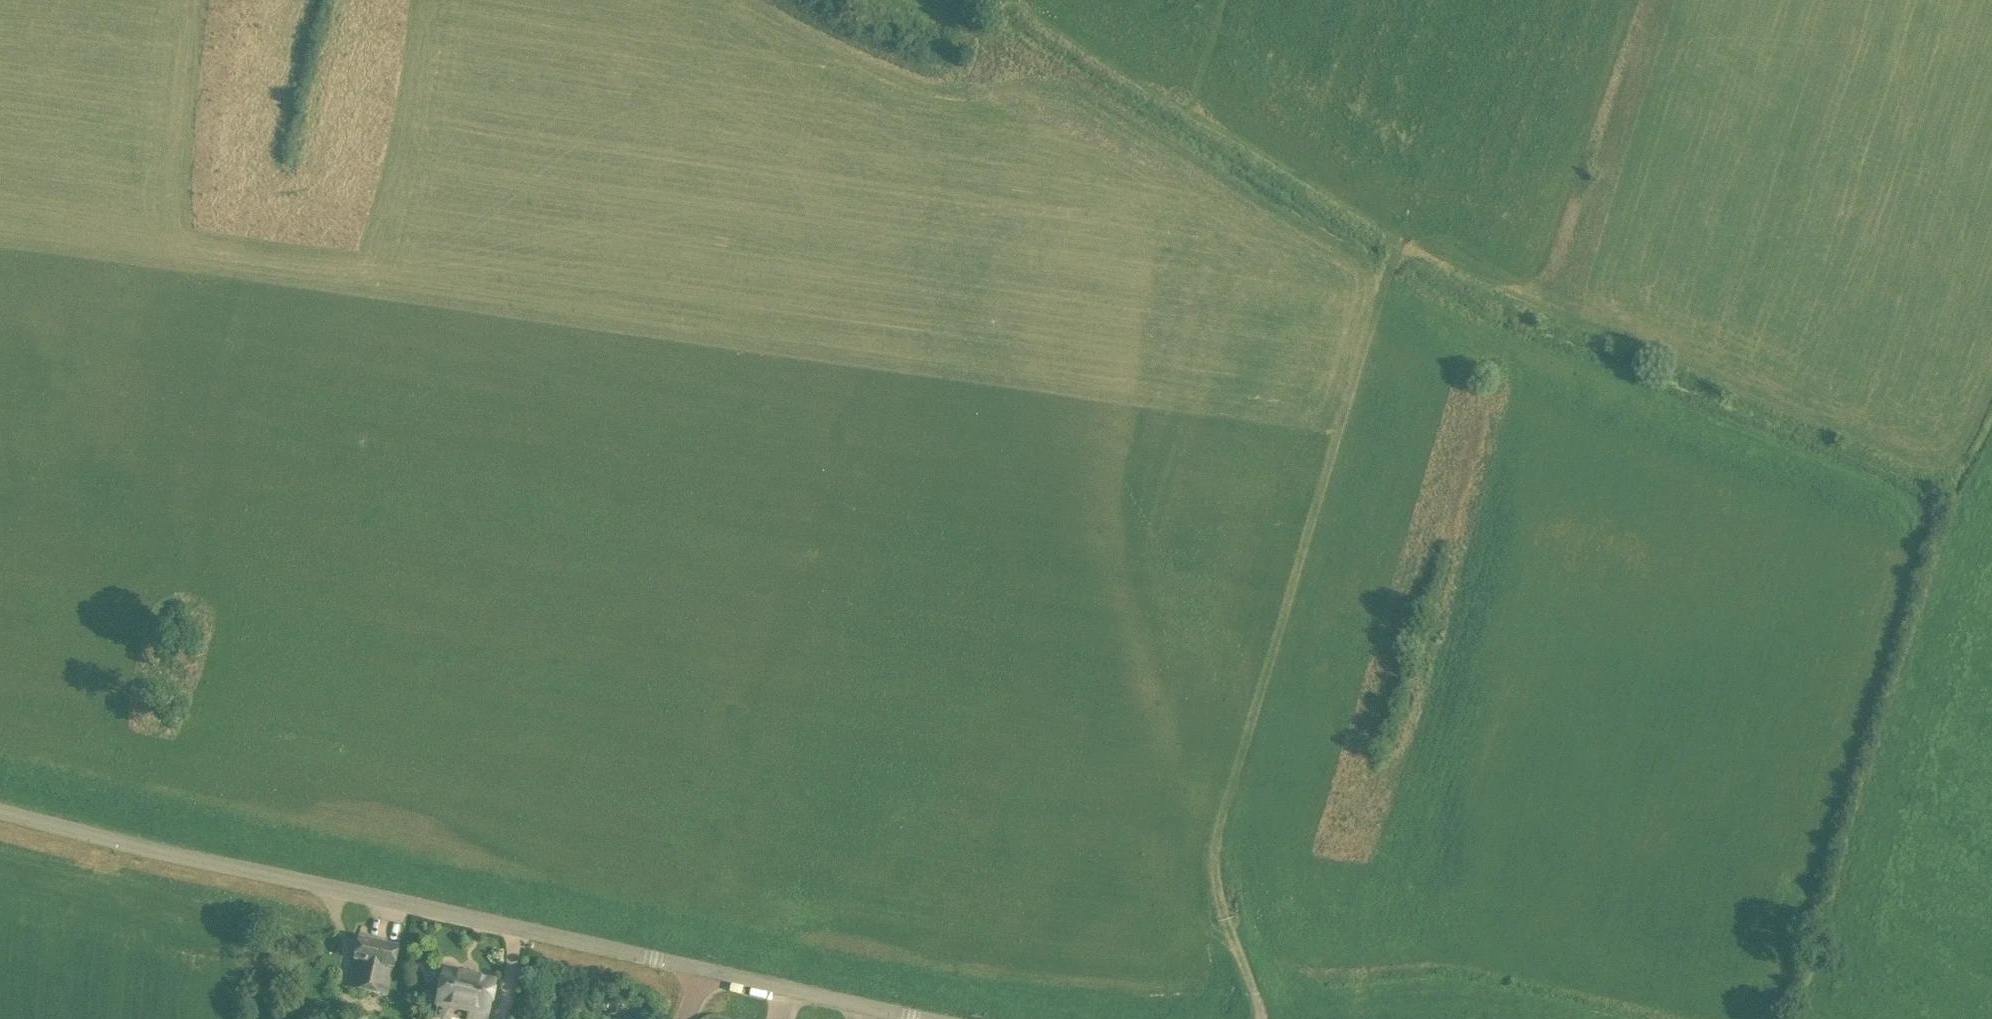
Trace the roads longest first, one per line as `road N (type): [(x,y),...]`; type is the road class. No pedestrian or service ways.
road 1 (track): [(1261,1018),(1212,857),(1398,243)]
road 2 (unclassified): [(0,811),(537,932)]
road 3 (unclassified): [(924,1018),(703,970)]
road 4 (unclassified): [(703,970),(537,932)]

